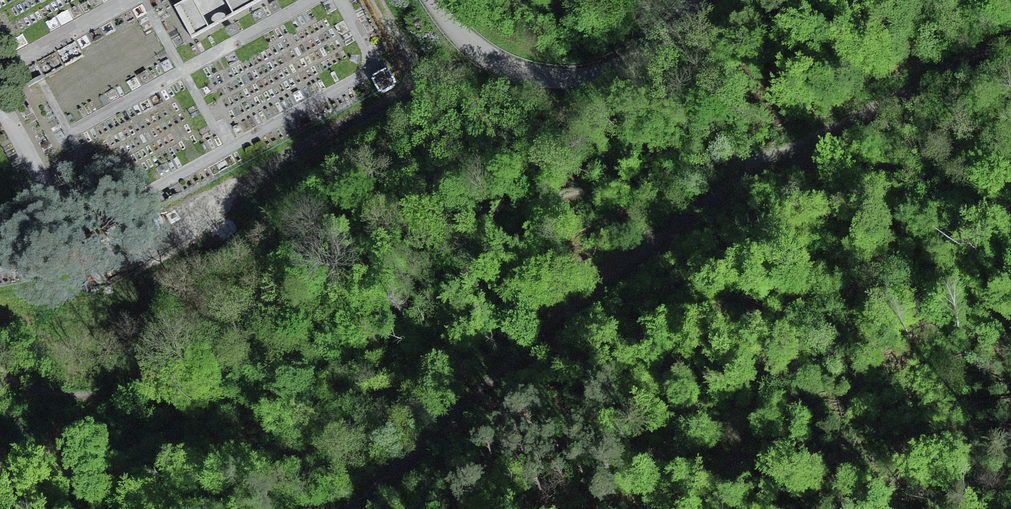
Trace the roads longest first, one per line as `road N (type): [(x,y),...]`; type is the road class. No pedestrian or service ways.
road 1 (track): [(1010,36),(683,212),(396,508)]
road 2 (trunk): [(633,0),(465,221),(268,508)]
road 3 (track): [(376,0),(403,51),(403,87),(186,236)]
road 4 (unclassified): [(434,0),(484,57),(561,81),(600,75),(694,0)]

